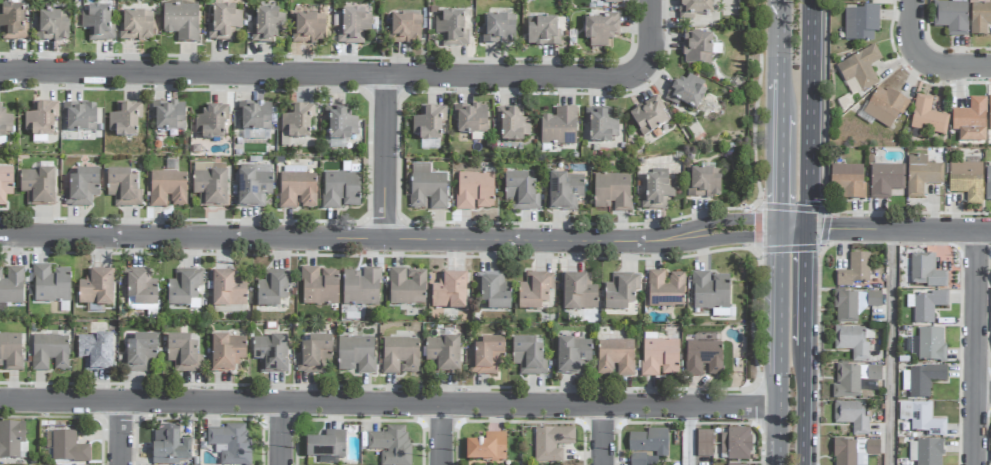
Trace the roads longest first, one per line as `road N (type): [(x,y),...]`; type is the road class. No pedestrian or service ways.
road 1 (residential): [(779,409),(0,402)]
road 2 (residential): [(651,240),(0,238)]
road 3 (residential): [(0,73),(606,76),(637,64)]
road 4 (residential): [(974,464),(976,230)]
road 5 (secondary): [(807,227),(810,0)]
road 6 (residential): [(990,230),(807,227)]
road 7 (secondary): [(780,227),(779,409)]
road 8 (residential): [(381,237),(383,72)]
road 9 (secondary): [(780,81),(780,227)]
road 10 (residential): [(780,227),(734,219),(651,240)]
road 11 (residential): [(651,240),(754,237),(780,227)]
road 12 (secondary): [(803,347),(807,227)]

